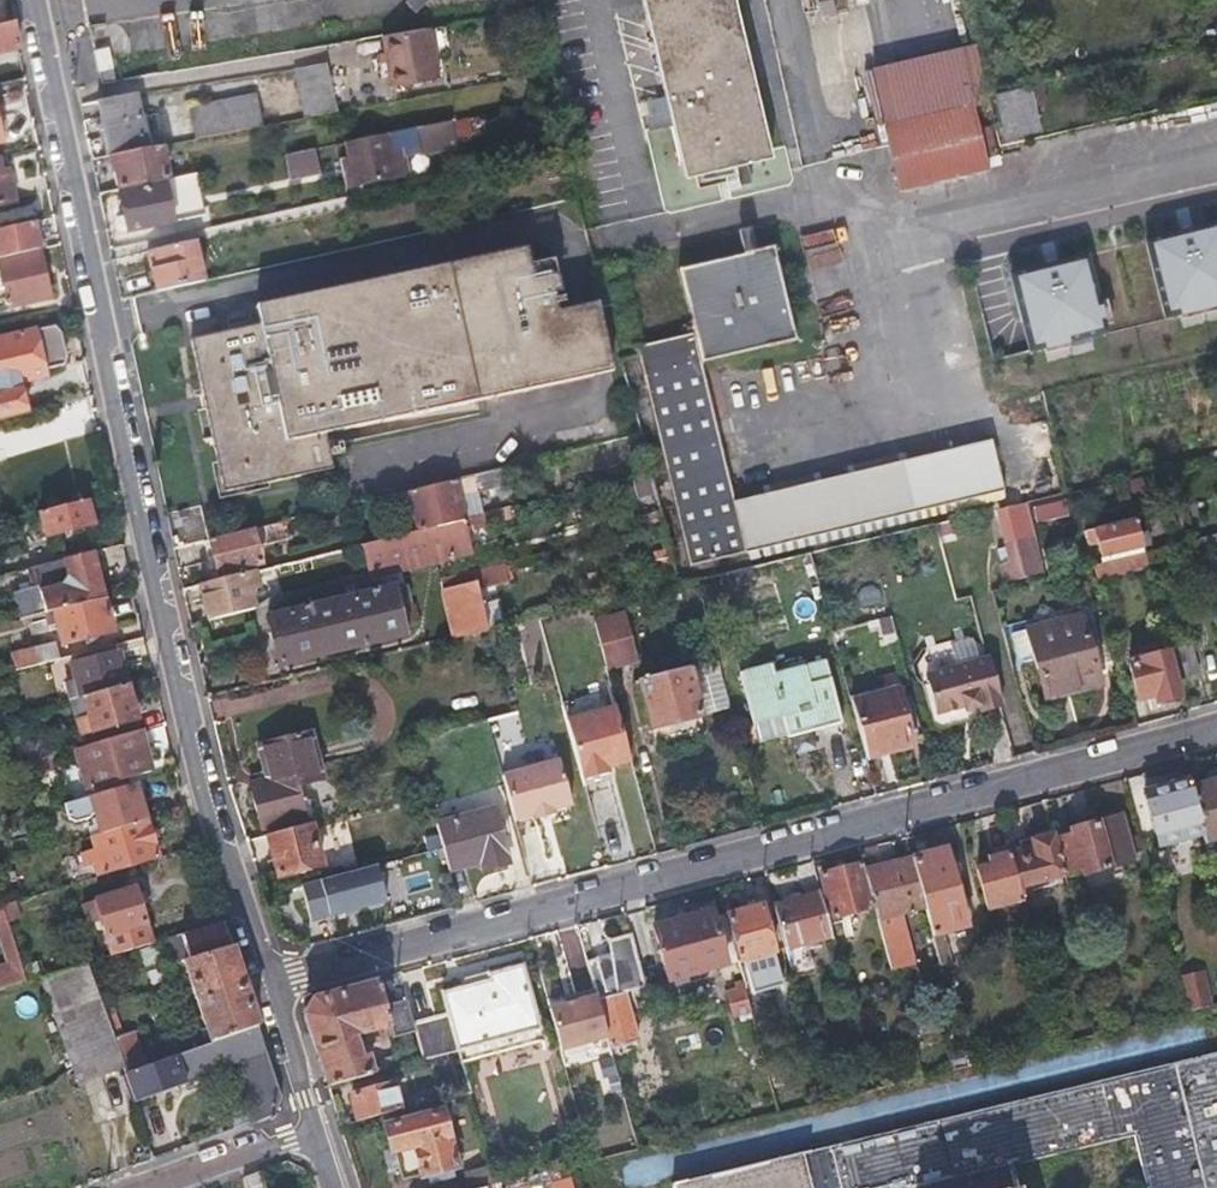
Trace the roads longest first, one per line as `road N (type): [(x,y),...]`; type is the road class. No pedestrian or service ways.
road 1 (residential): [(31,0),(120,477),(197,782),(270,987)]
road 2 (residential): [(270,987),(1216,727)]
road 3 (residential): [(142,1187),(314,1129)]
road 4 (residential): [(270,987),(314,1129)]

